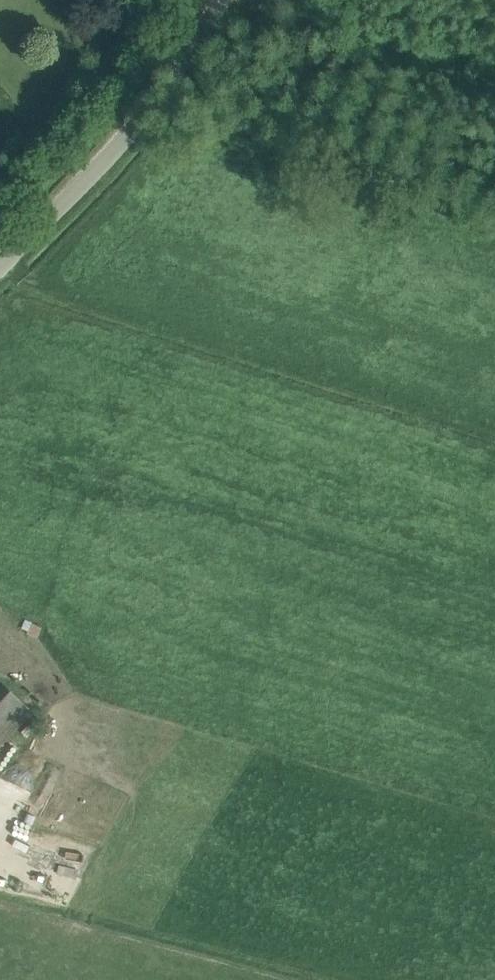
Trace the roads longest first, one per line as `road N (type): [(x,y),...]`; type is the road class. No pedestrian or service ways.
road 1 (unclassified): [(0,264),(140,121),(222,0)]

